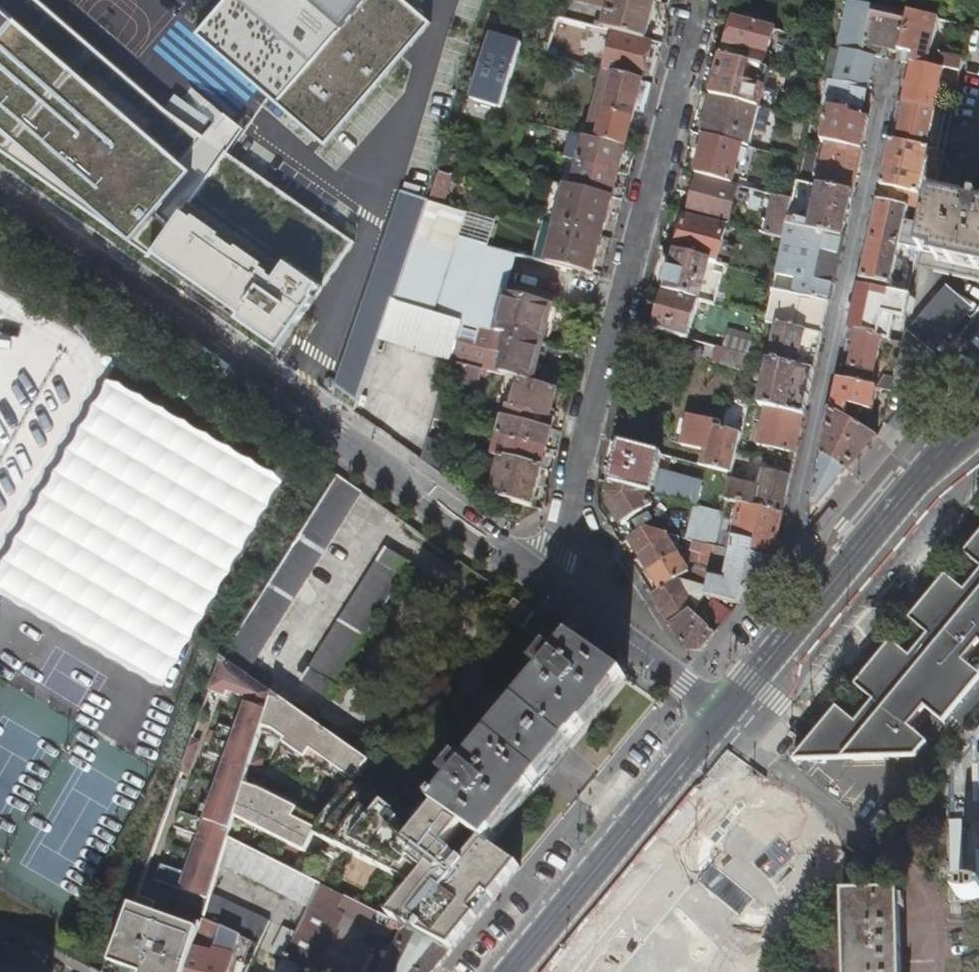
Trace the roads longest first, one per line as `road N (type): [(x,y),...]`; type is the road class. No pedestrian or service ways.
road 1 (residential): [(703,0),(549,586)]
road 2 (residential): [(346,449),(0,203)]
road 3 (primary): [(978,426),(930,469),(725,716)]
road 4 (primary): [(725,716),(518,971)]
road 5 (residential): [(346,449),(549,586)]
road 6 (residential): [(549,586),(725,716)]

